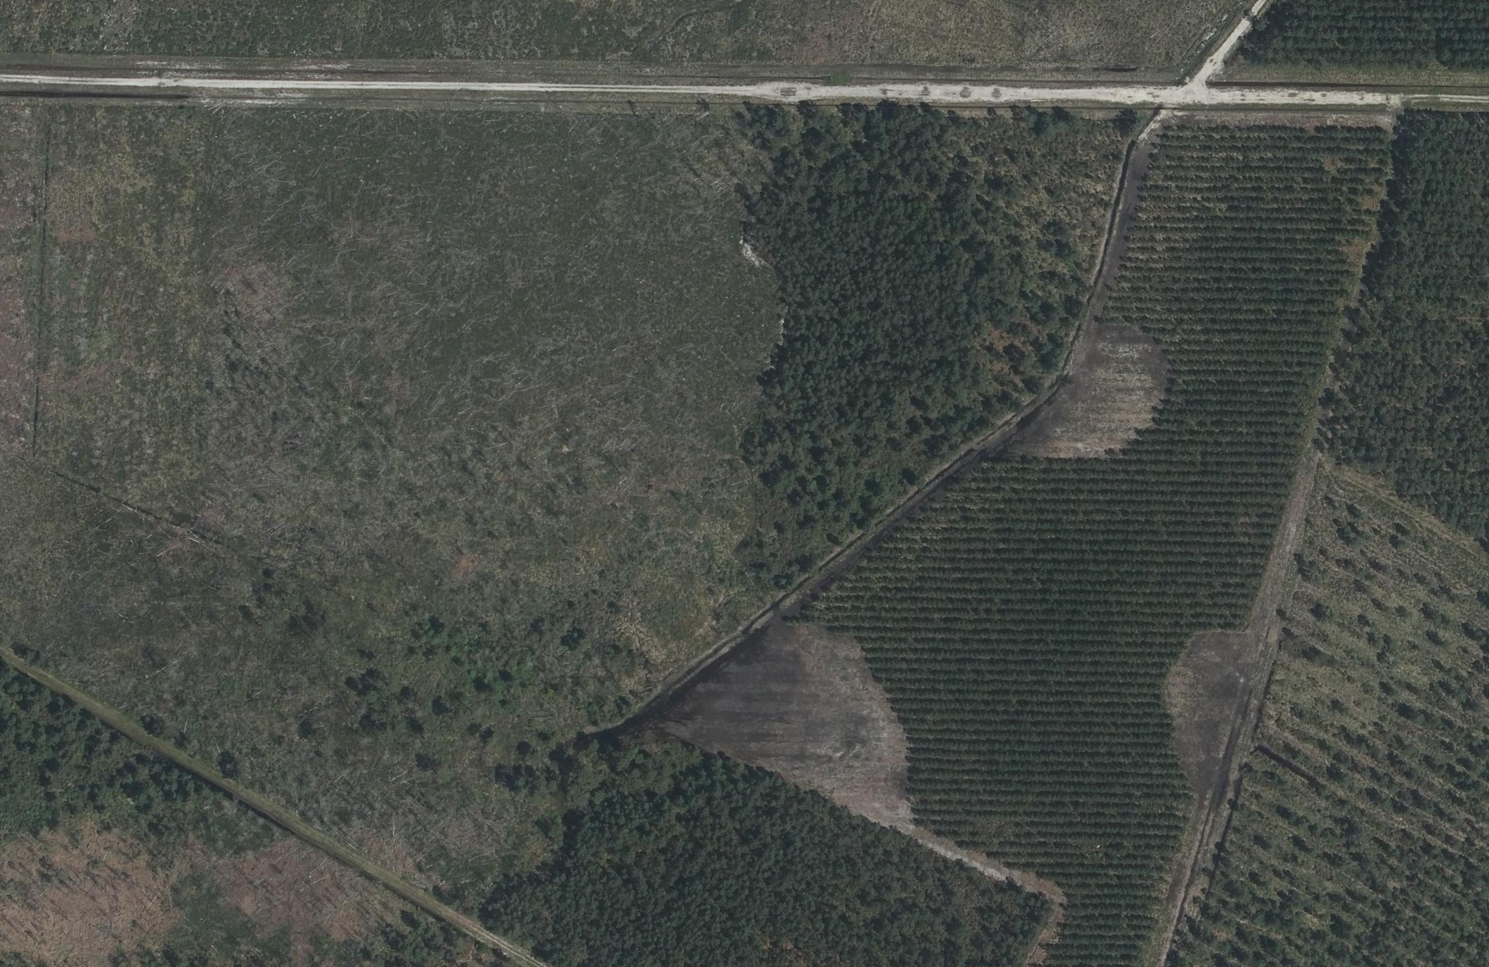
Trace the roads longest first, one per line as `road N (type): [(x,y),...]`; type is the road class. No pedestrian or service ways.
road 1 (track): [(0,59),(1488,90)]
road 2 (track): [(1415,88),(1179,966)]
road 3 (track): [(530,966),(0,653)]

